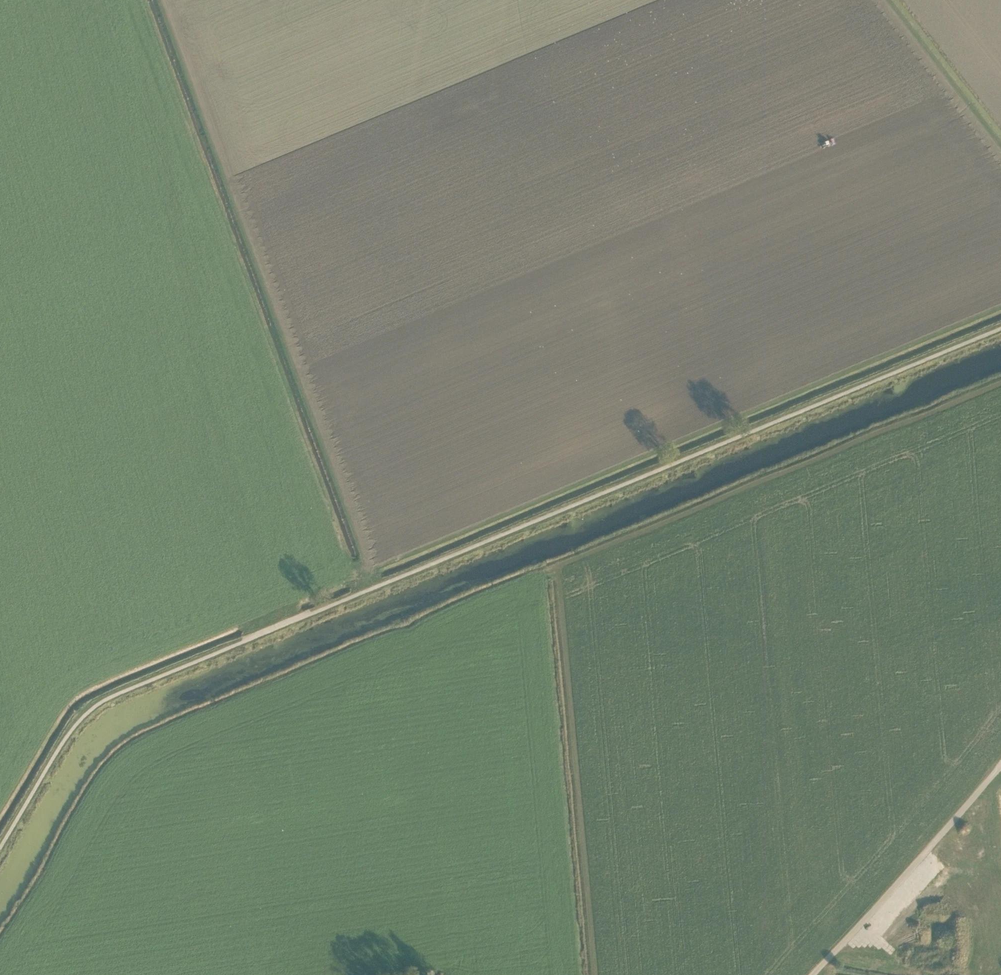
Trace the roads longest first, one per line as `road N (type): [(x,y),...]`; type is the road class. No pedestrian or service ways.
road 1 (unclassified): [(1000,764),(812,974)]

